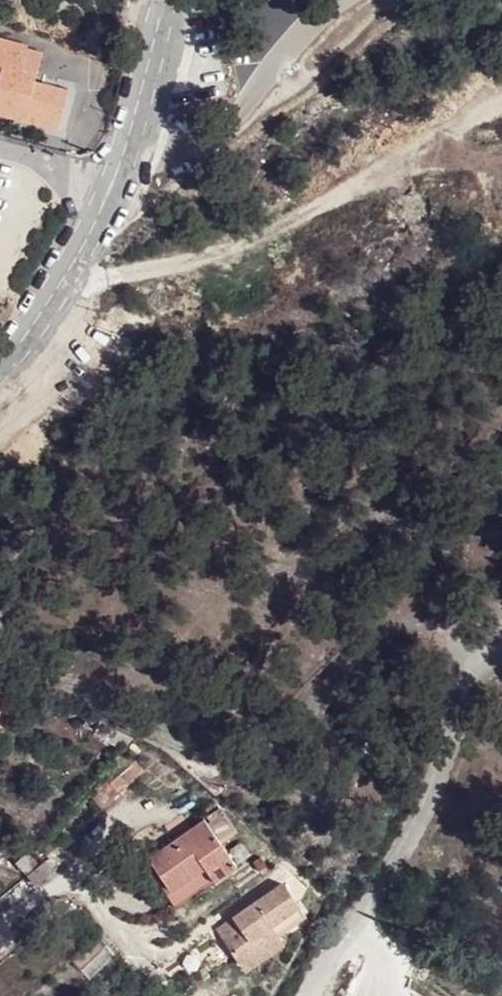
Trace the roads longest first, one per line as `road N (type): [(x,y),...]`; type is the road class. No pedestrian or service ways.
road 1 (track): [(0,644),(58,667),(204,758),(248,753),(360,652),(416,627),(484,646)]
road 2 (track): [(68,270),(105,279),(174,267),(283,224),(501,104)]
road 3 (residential): [(501,641),(471,654),(436,784),(368,907),(306,995)]
road 4 (residential): [(165,0),(108,196),(0,372)]

